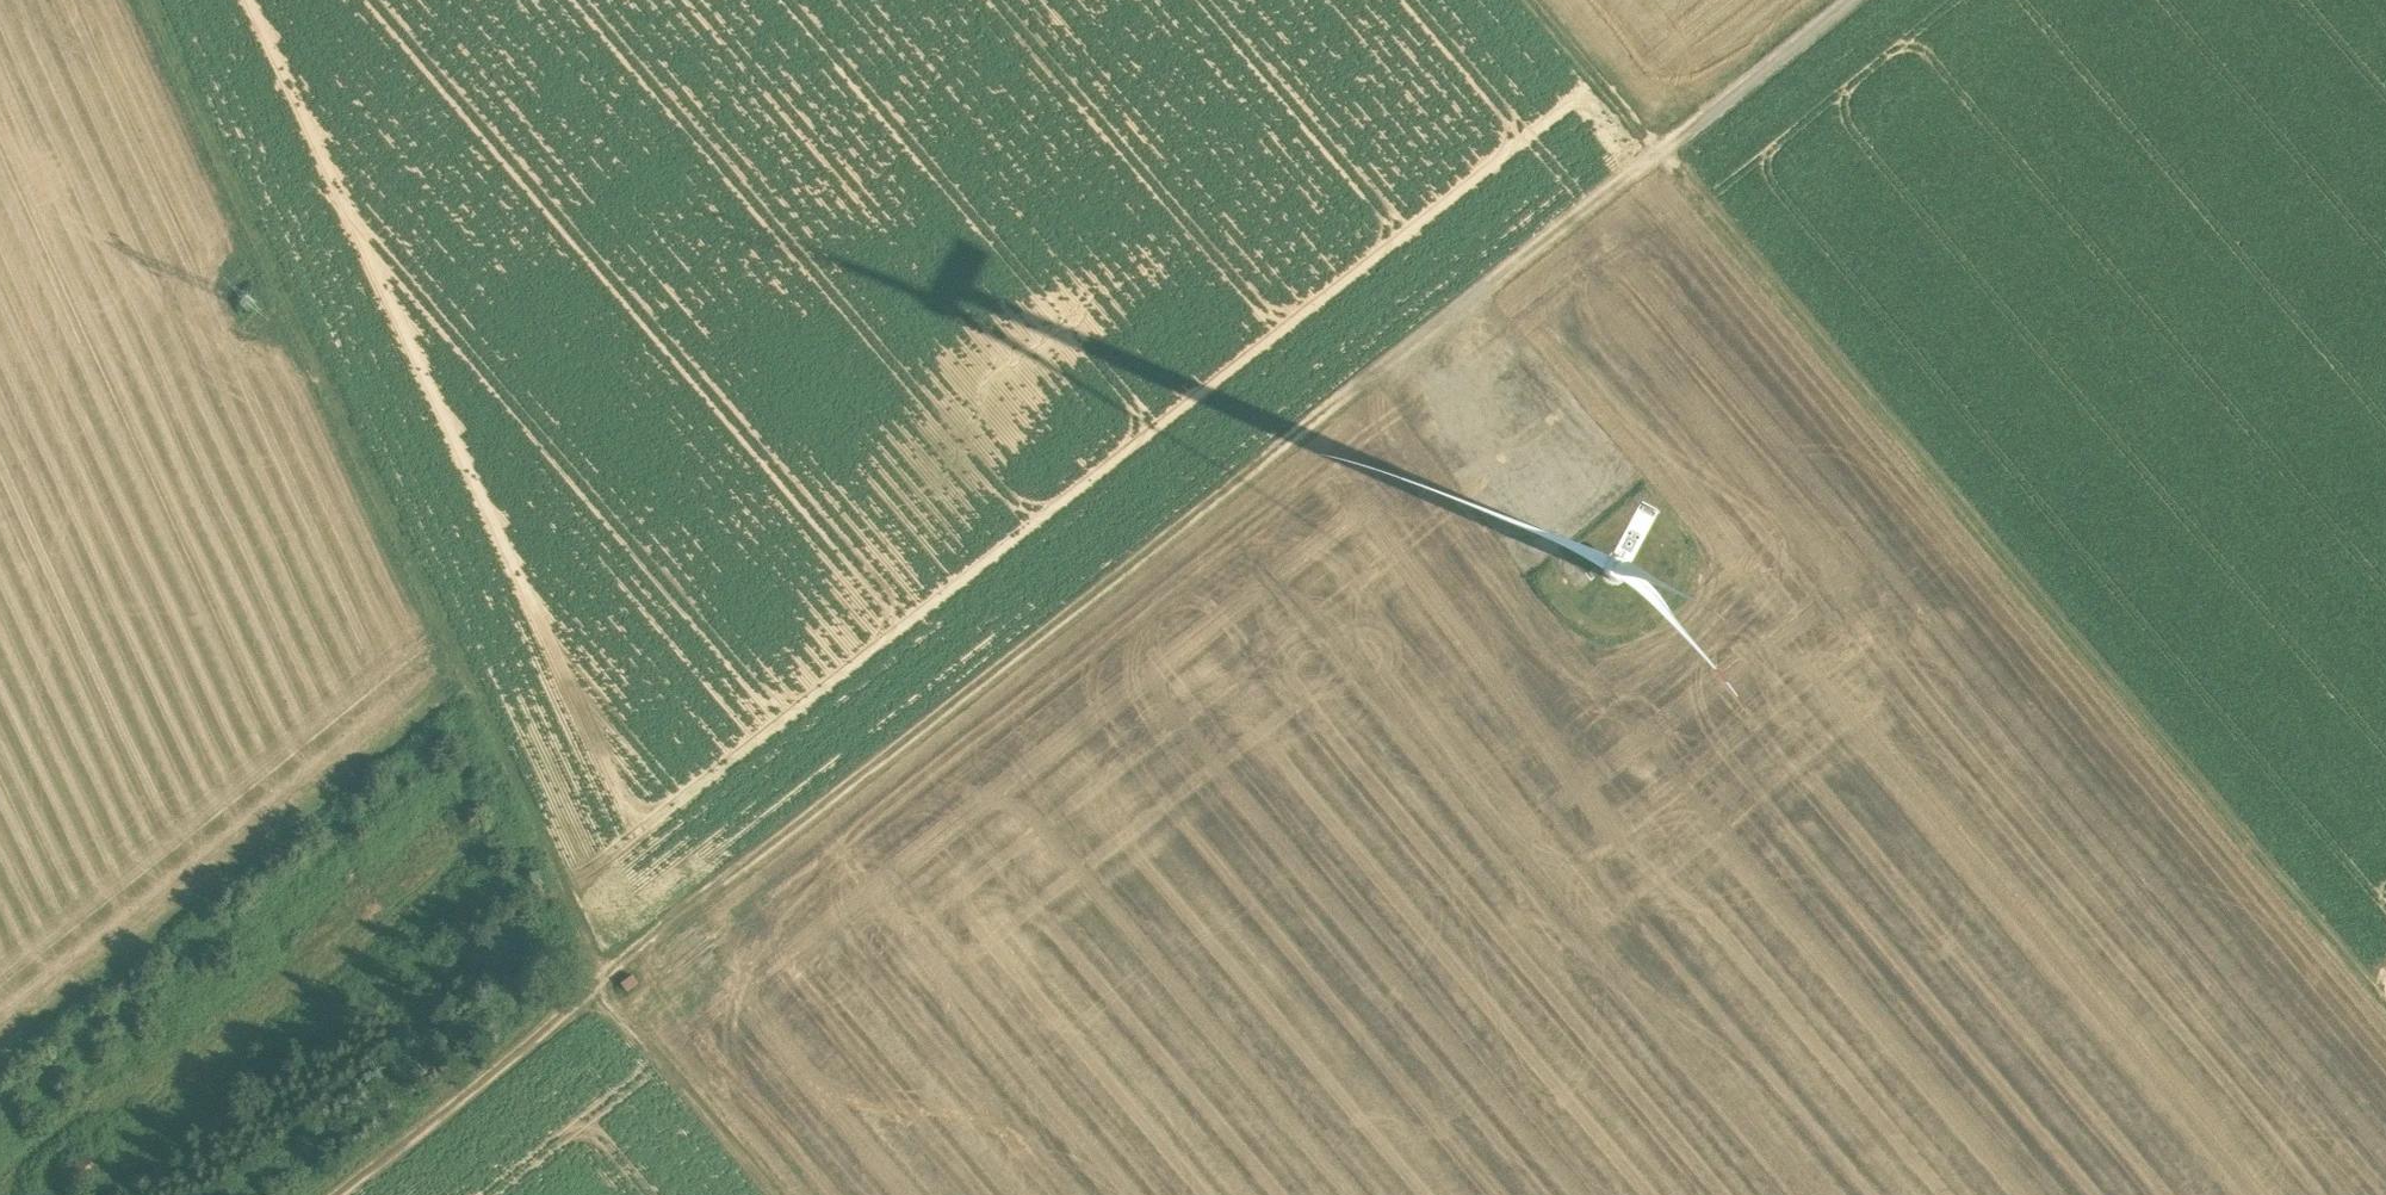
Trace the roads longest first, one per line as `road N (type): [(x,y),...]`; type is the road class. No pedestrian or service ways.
road 1 (track): [(155,0),(620,1002),(1665,157),(1532,0)]
road 2 (track): [(2385,1007),(1665,157),(1859,0)]
road 3 (track): [(620,1002),(372,1194)]
road 4 (track): [(620,1002),(784,1194)]

